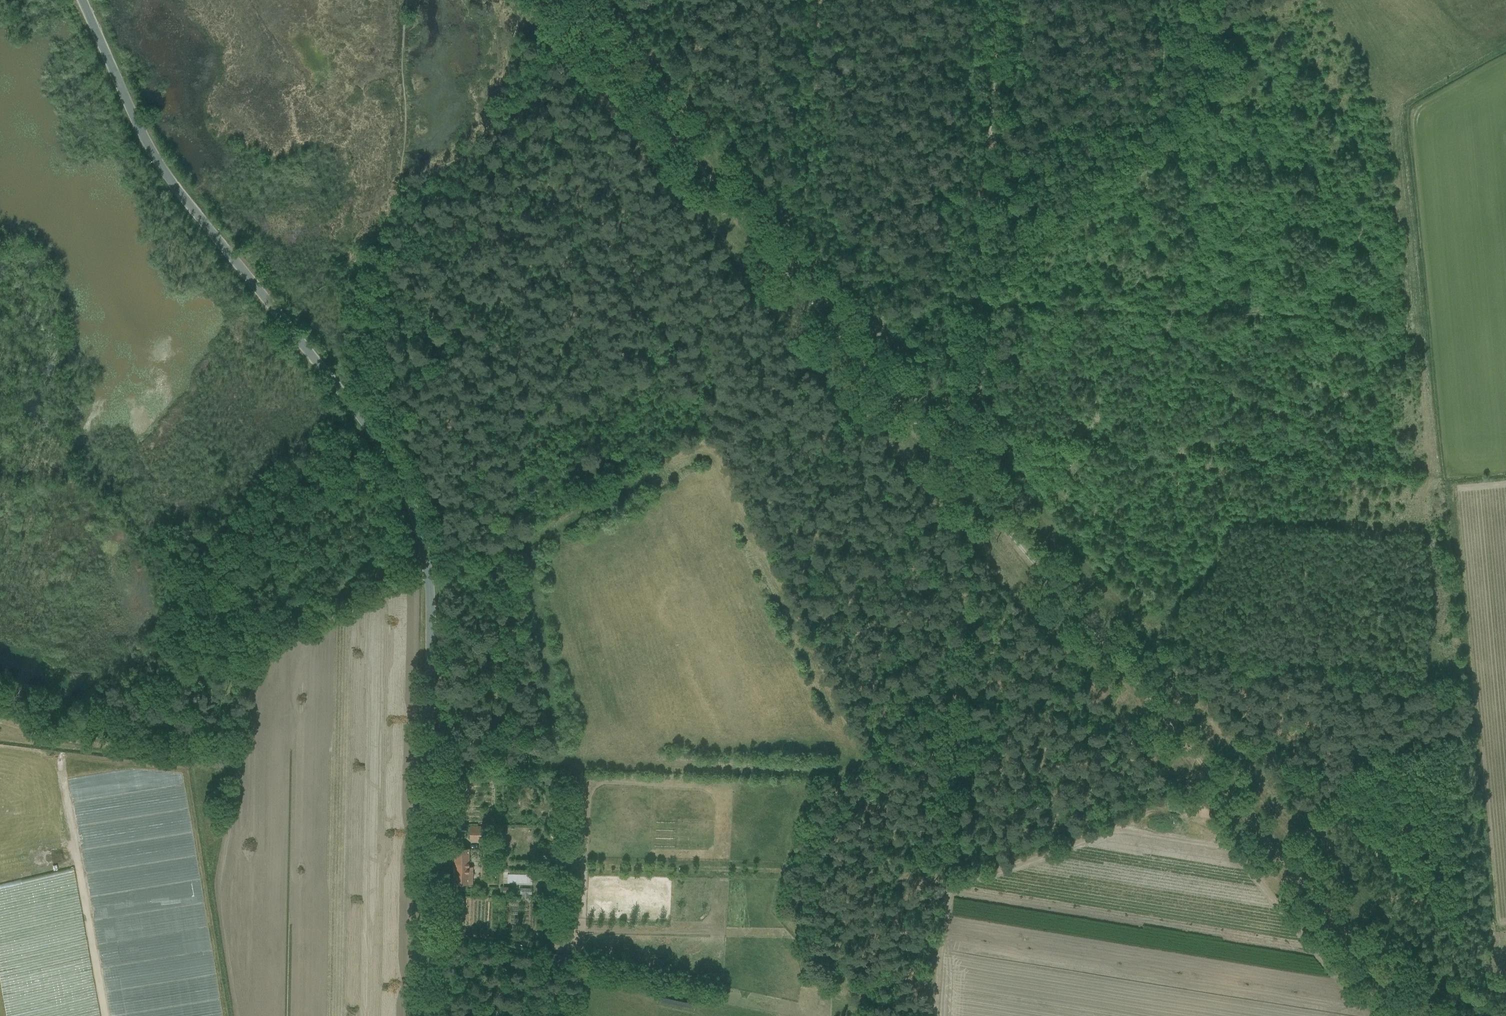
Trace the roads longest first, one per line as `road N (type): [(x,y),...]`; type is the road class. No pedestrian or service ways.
road 1 (unclassified): [(423,1015),(430,689),(417,513),(354,409),(145,142),(75,0)]

